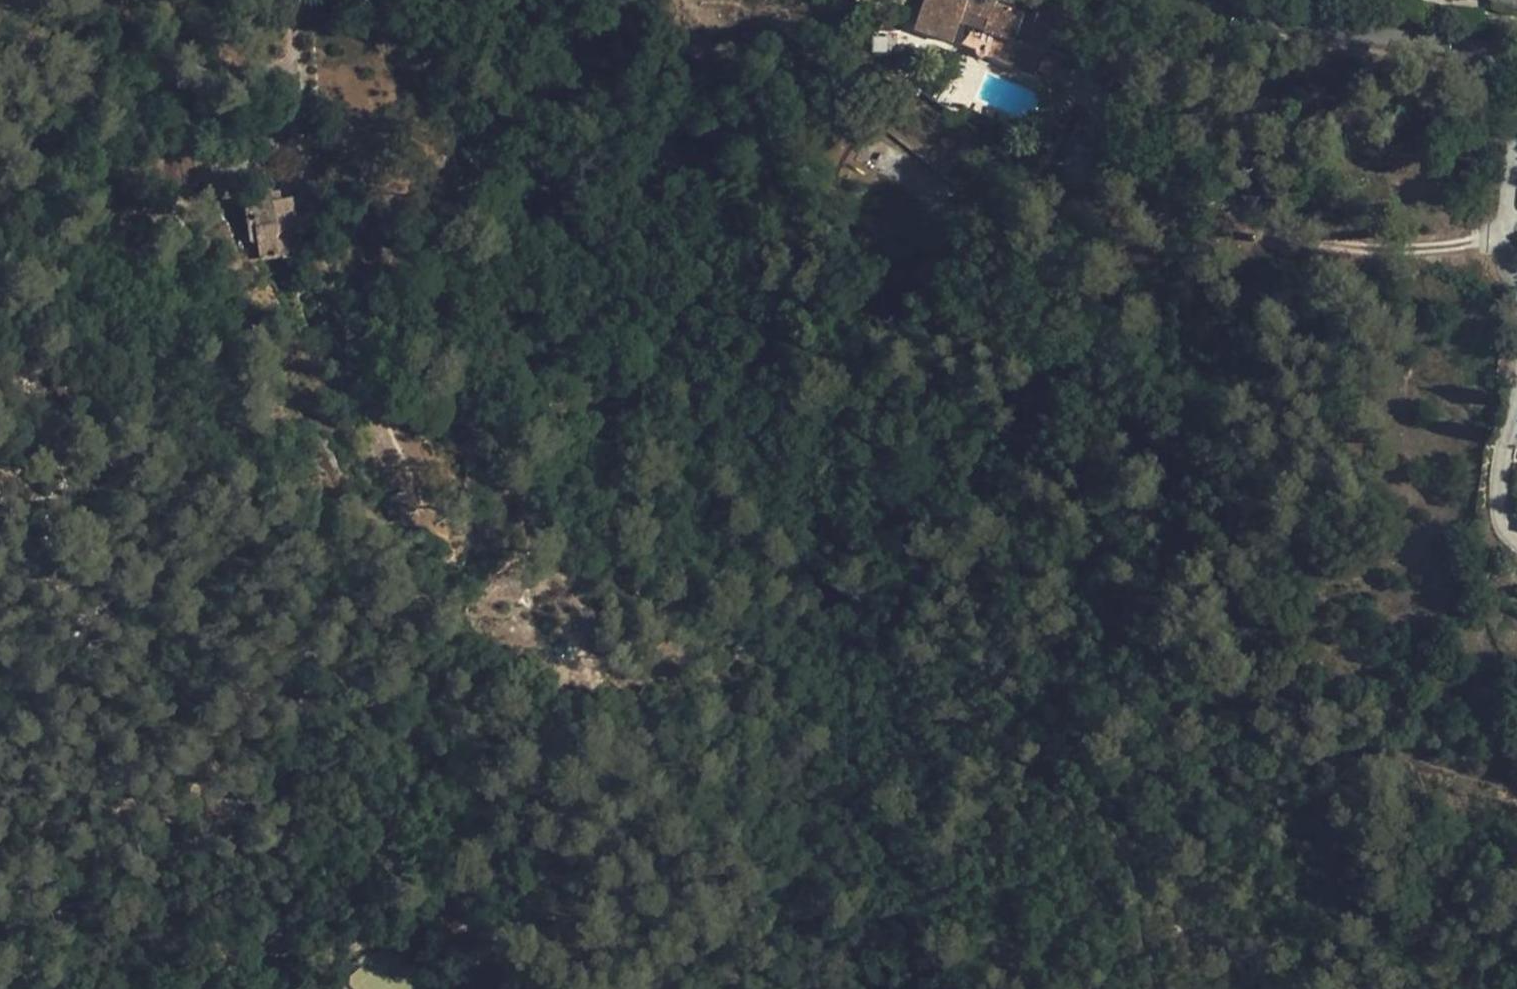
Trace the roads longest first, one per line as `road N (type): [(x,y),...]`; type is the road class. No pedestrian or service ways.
road 1 (unclassified): [(1516,64),(1405,34),(1318,30),(1238,0)]

